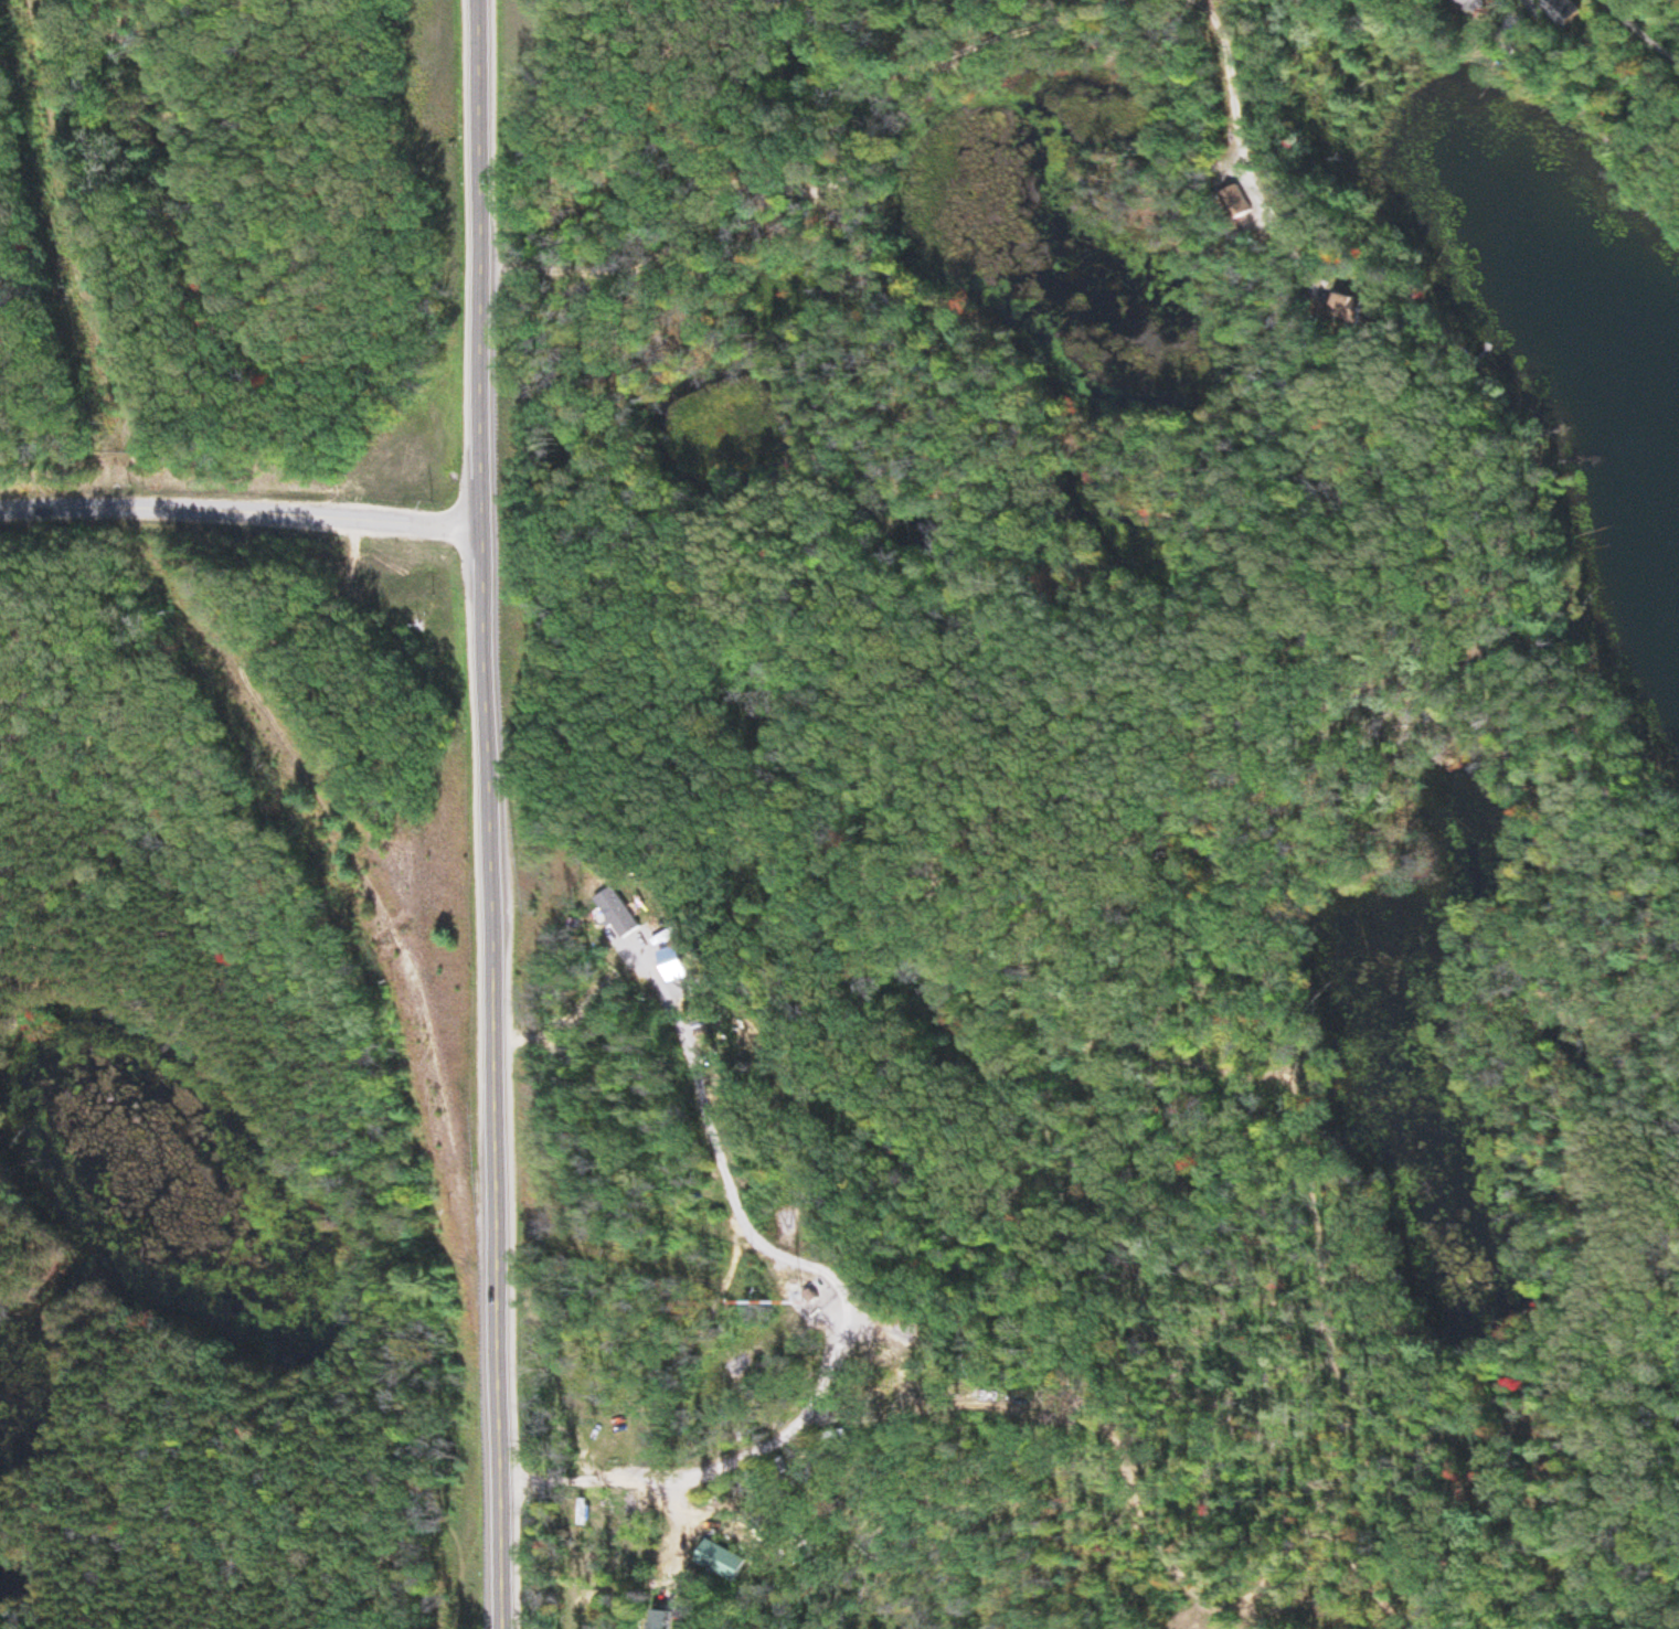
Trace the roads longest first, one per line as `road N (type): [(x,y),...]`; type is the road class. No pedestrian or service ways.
road 1 (primary): [(509,1628),(466,0)]
road 2 (residential): [(0,511),(475,530)]

